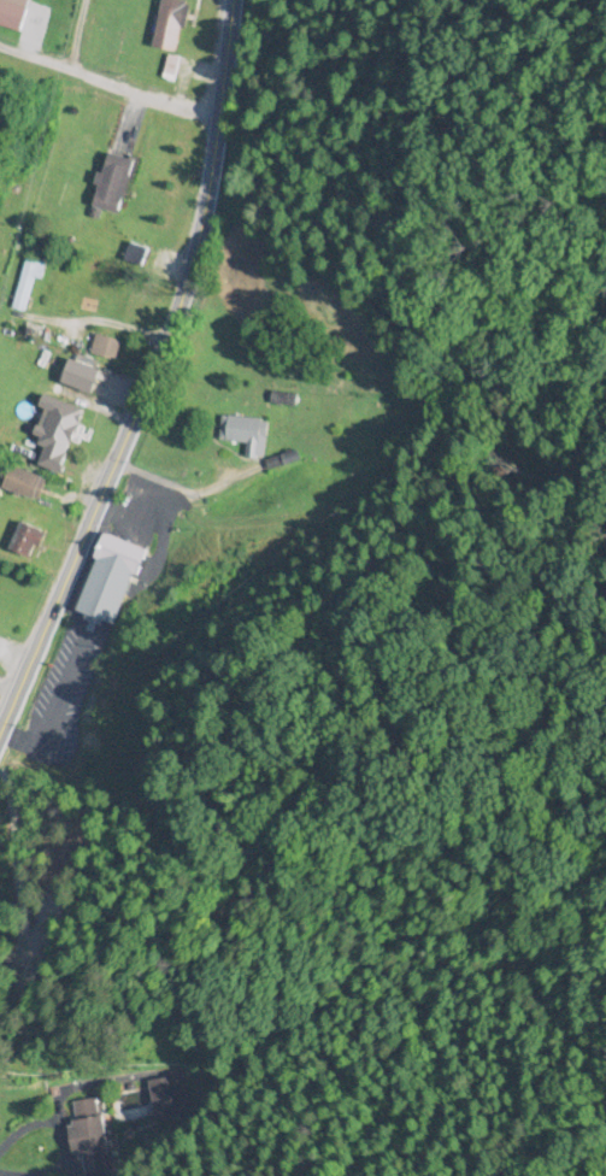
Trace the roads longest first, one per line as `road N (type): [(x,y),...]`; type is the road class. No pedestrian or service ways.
road 1 (primary): [(0,738),(199,243),(229,0)]
road 2 (residential): [(216,120),(0,50)]

